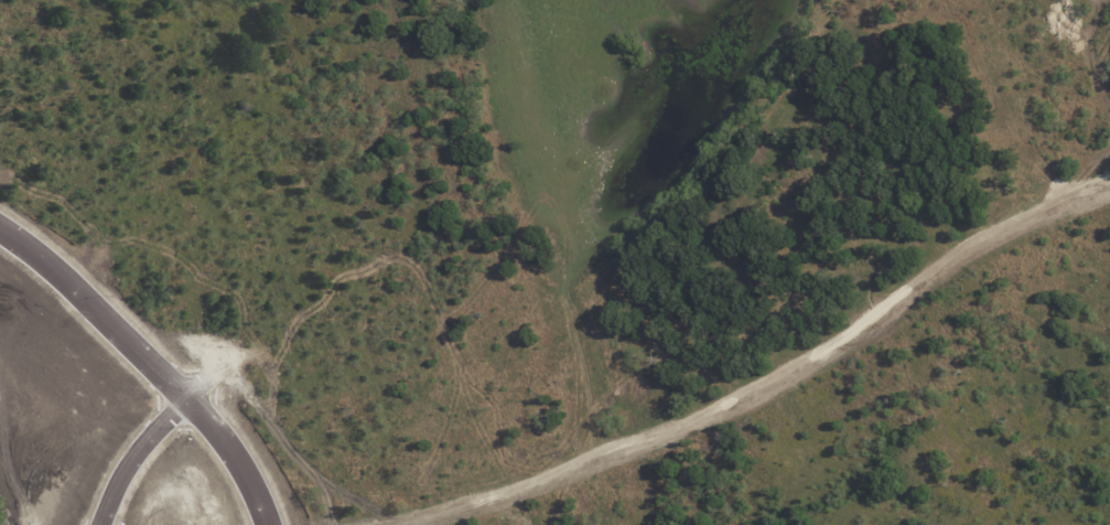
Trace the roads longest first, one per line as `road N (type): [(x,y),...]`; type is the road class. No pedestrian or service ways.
road 1 (residential): [(0,223),(99,298),(195,388),(237,441),(266,524)]
road 2 (residential): [(550,524),(515,437),(382,232)]
road 3 (residential): [(659,363),(430,480)]
road 4 (residential): [(195,388),(277,307),(382,232)]
road 5 (residential): [(195,388),(136,459),(101,524)]

